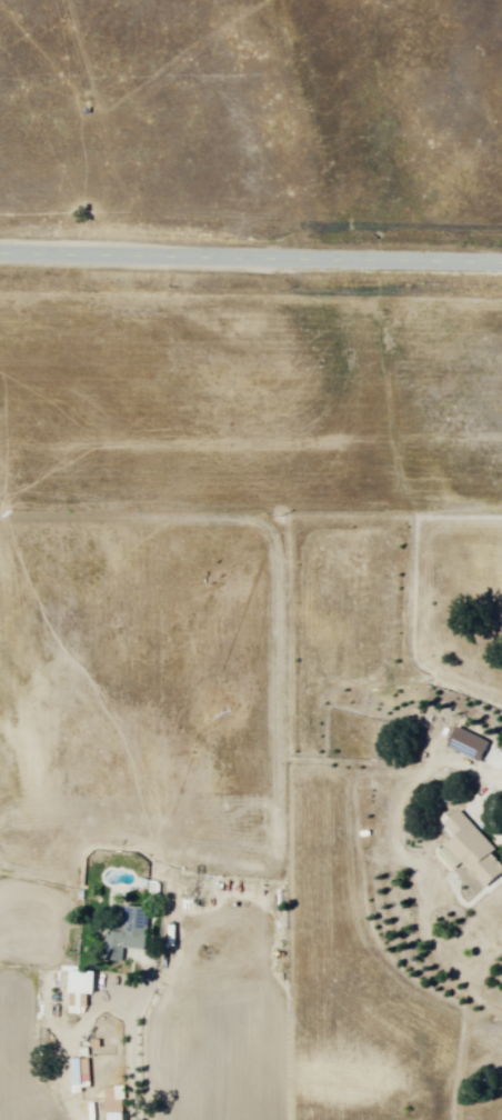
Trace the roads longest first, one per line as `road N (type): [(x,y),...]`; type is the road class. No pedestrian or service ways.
road 1 (track): [(501,342),(0,323)]
road 2 (secondary): [(0,258),(501,267)]

